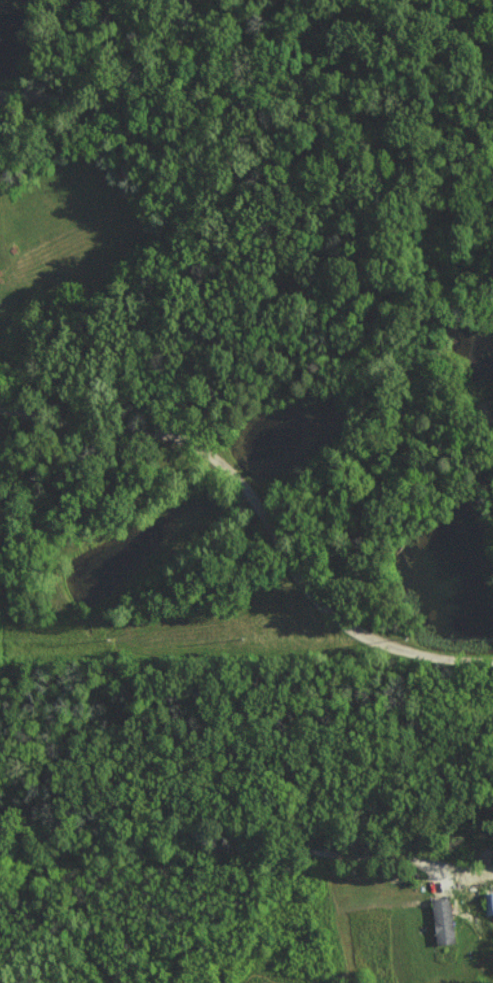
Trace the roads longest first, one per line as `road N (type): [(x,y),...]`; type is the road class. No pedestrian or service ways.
road 1 (residential): [(492,624),(411,624),(340,580),(301,525),(279,470),(269,387),(230,327),(148,294),(0,286)]
road 2 (residential): [(0,380),(186,464),(279,470)]
road 3 (residential): [(187,0),(189,26),(161,81),(116,104),(0,98)]
road 4 (track): [(252,361),(456,343)]

